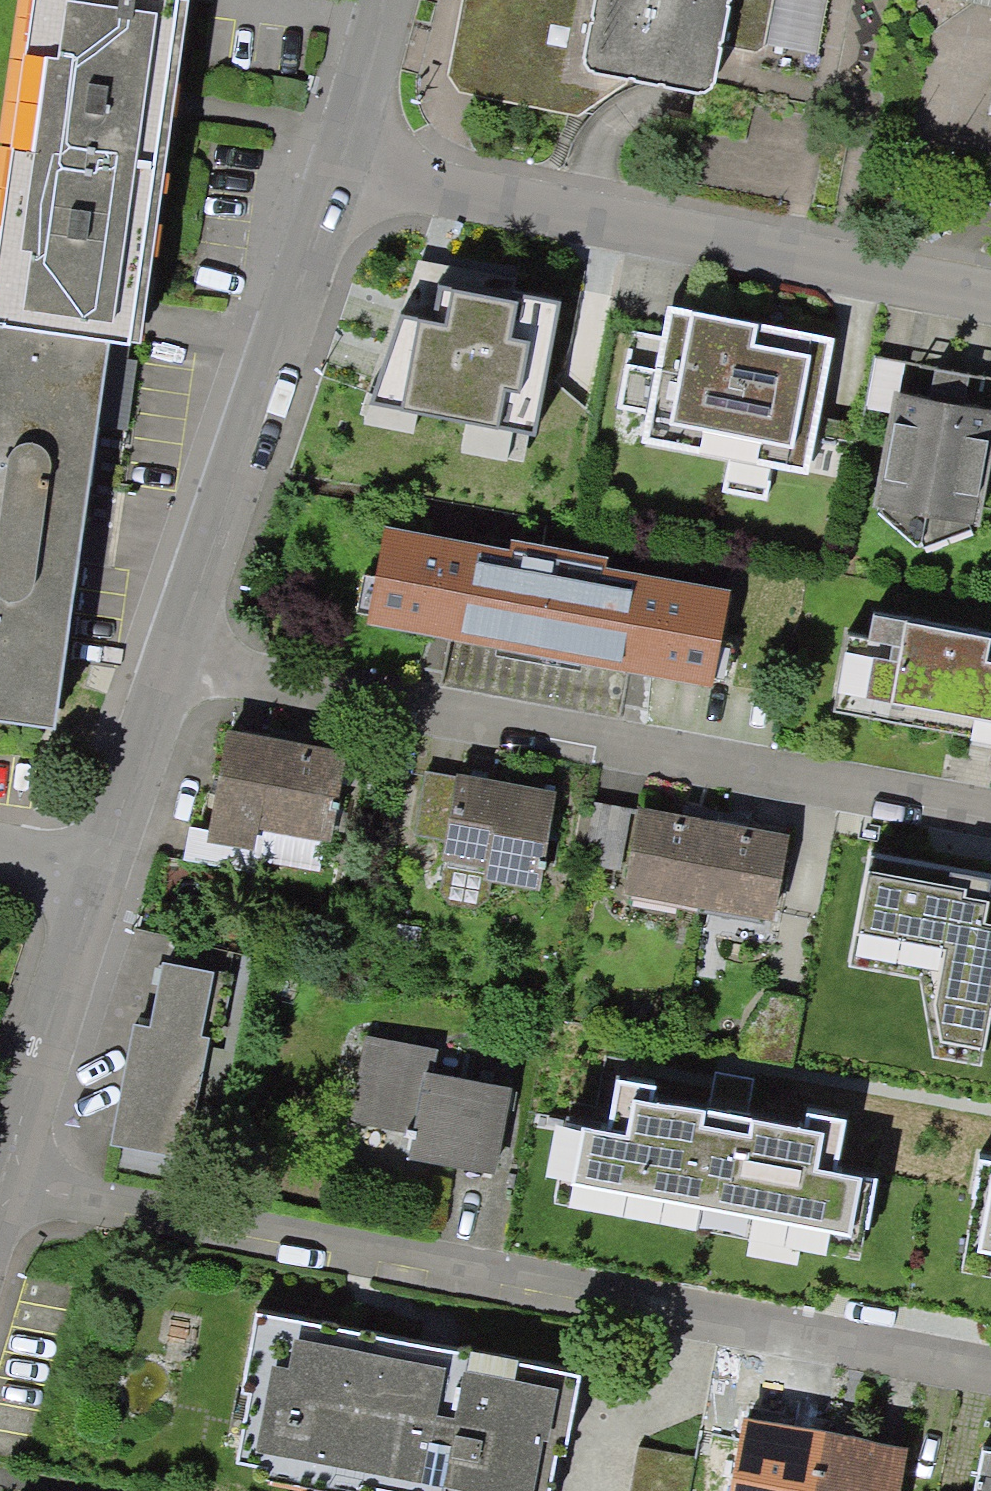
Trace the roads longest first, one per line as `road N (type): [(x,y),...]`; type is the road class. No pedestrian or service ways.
road 1 (residential): [(10,1185),(990,1383)]
road 2 (residential): [(176,664),(990,820)]
road 3 (residential): [(990,303),(340,166)]
road 4 (residential): [(176,664),(340,166)]
road 5 (residential): [(10,1185),(98,875)]
road 6 (residential): [(98,875),(176,664)]
road 7 (residential): [(379,0),(340,166)]

